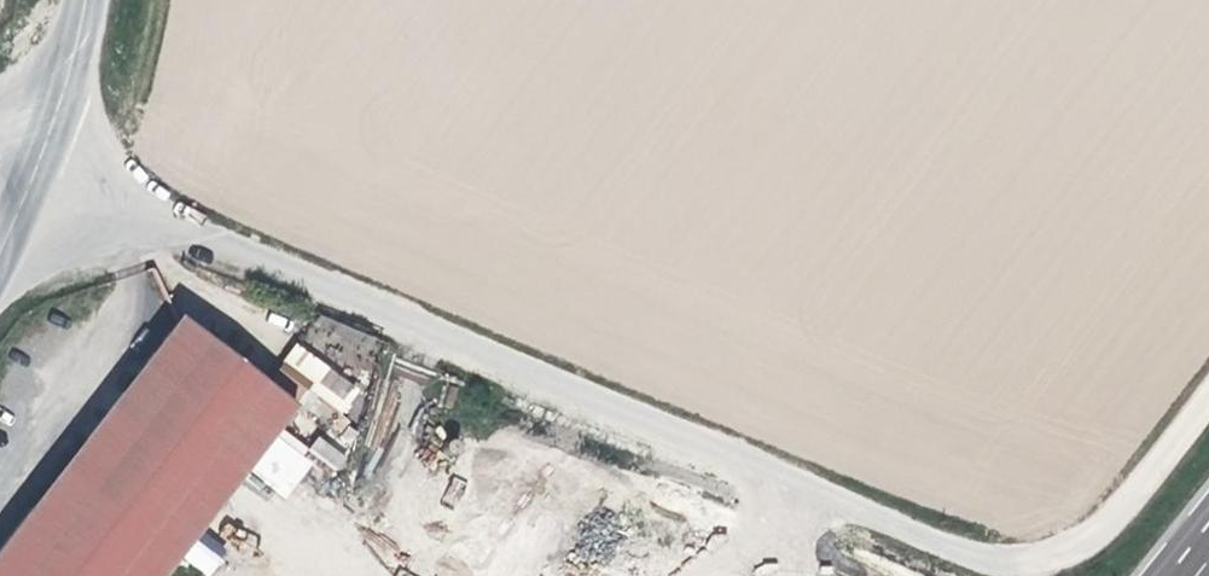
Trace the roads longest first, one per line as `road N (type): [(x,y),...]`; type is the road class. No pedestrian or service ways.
road 1 (unclassified): [(40,162),(986,559),(1028,558),(1080,541),(1119,505),(1208,391)]
road 2 (tertiary): [(85,0),(40,162)]

